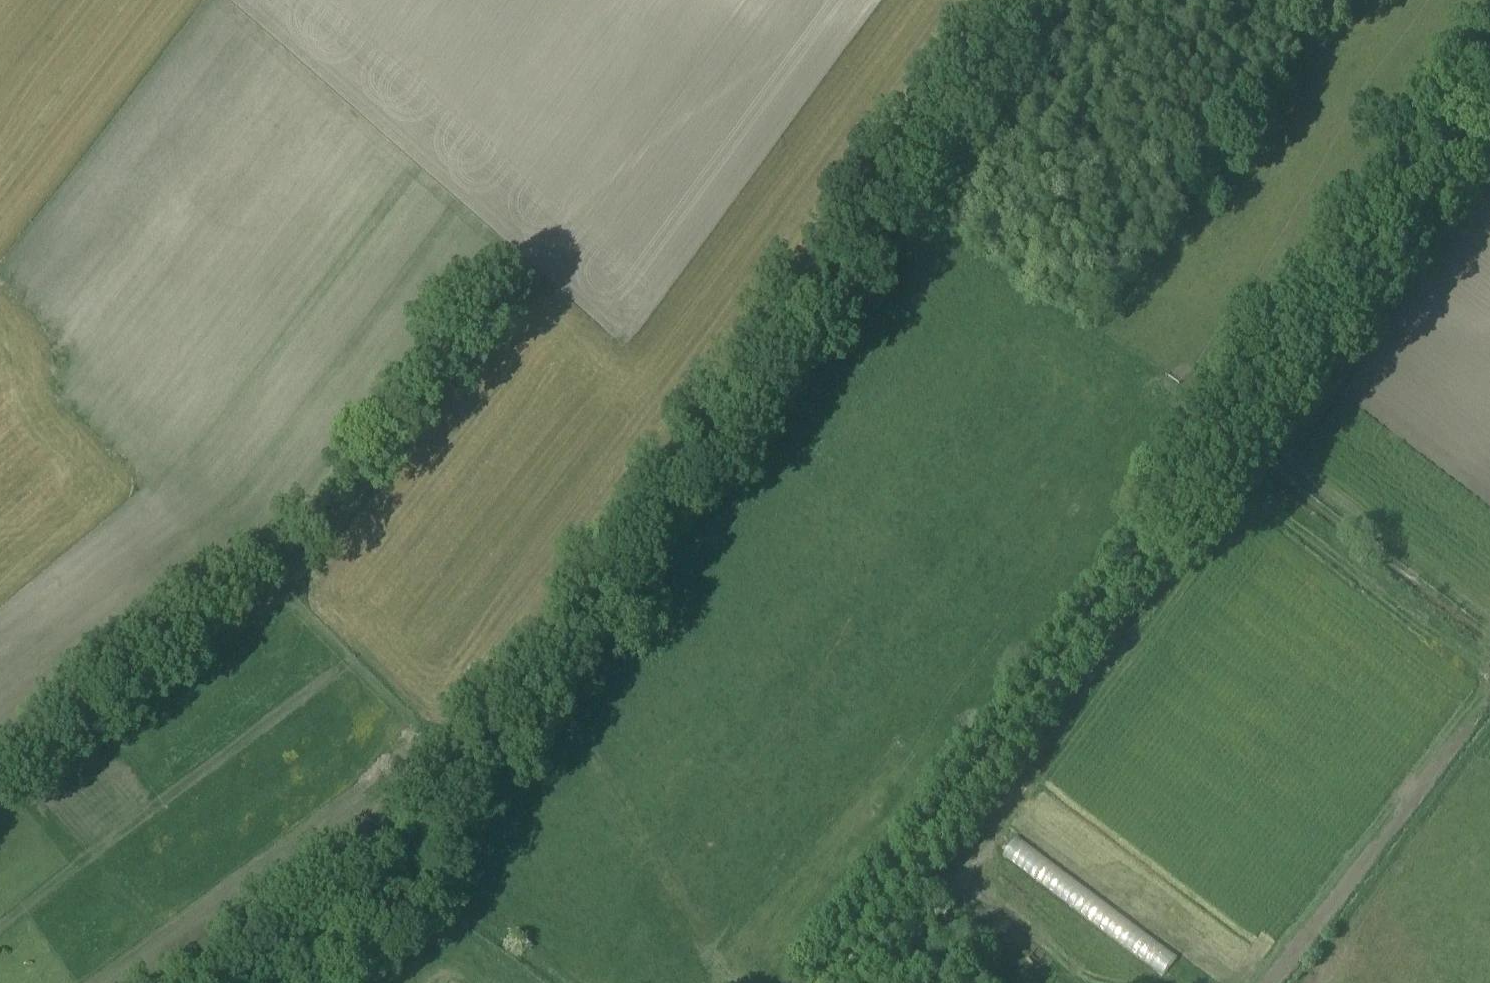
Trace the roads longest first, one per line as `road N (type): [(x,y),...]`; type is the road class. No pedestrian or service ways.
road 1 (track): [(219,982),(447,807),(1034,0)]
road 2 (track): [(1489,99),(1247,410),(834,982)]

